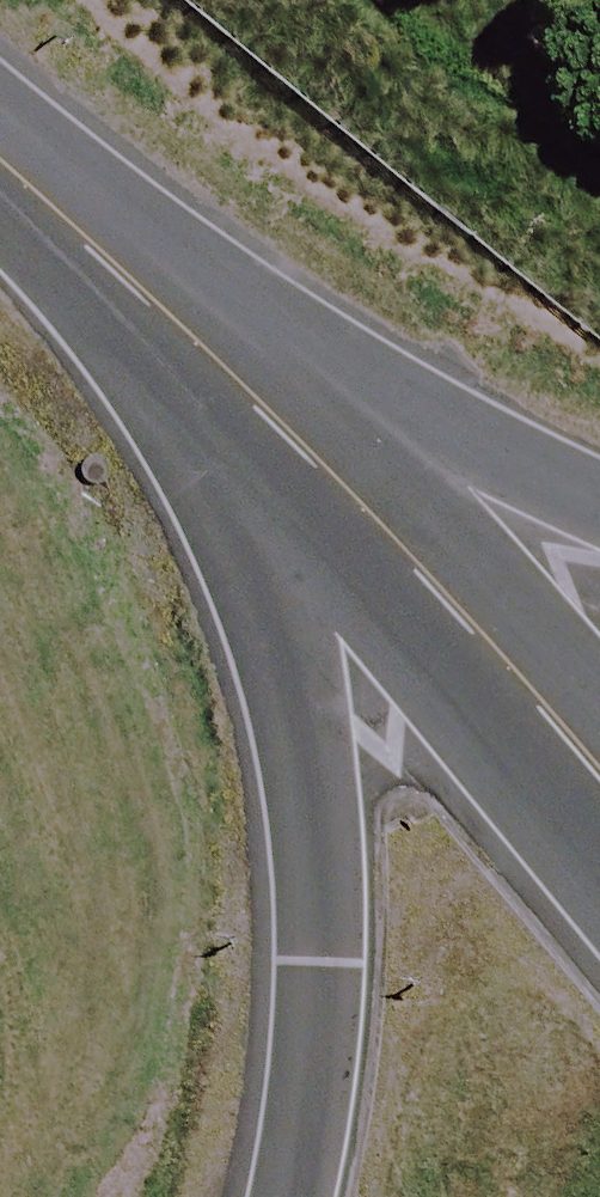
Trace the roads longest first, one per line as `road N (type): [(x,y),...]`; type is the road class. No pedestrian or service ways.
road 1 (primary): [(283,1196),(304,1119),(323,959),(313,759),(251,384)]
road 2 (tertiary): [(251,384),(599,787)]
road 3 (primary): [(251,384),(599,516)]
road 4 (tertiary): [(0,171),(251,384)]

